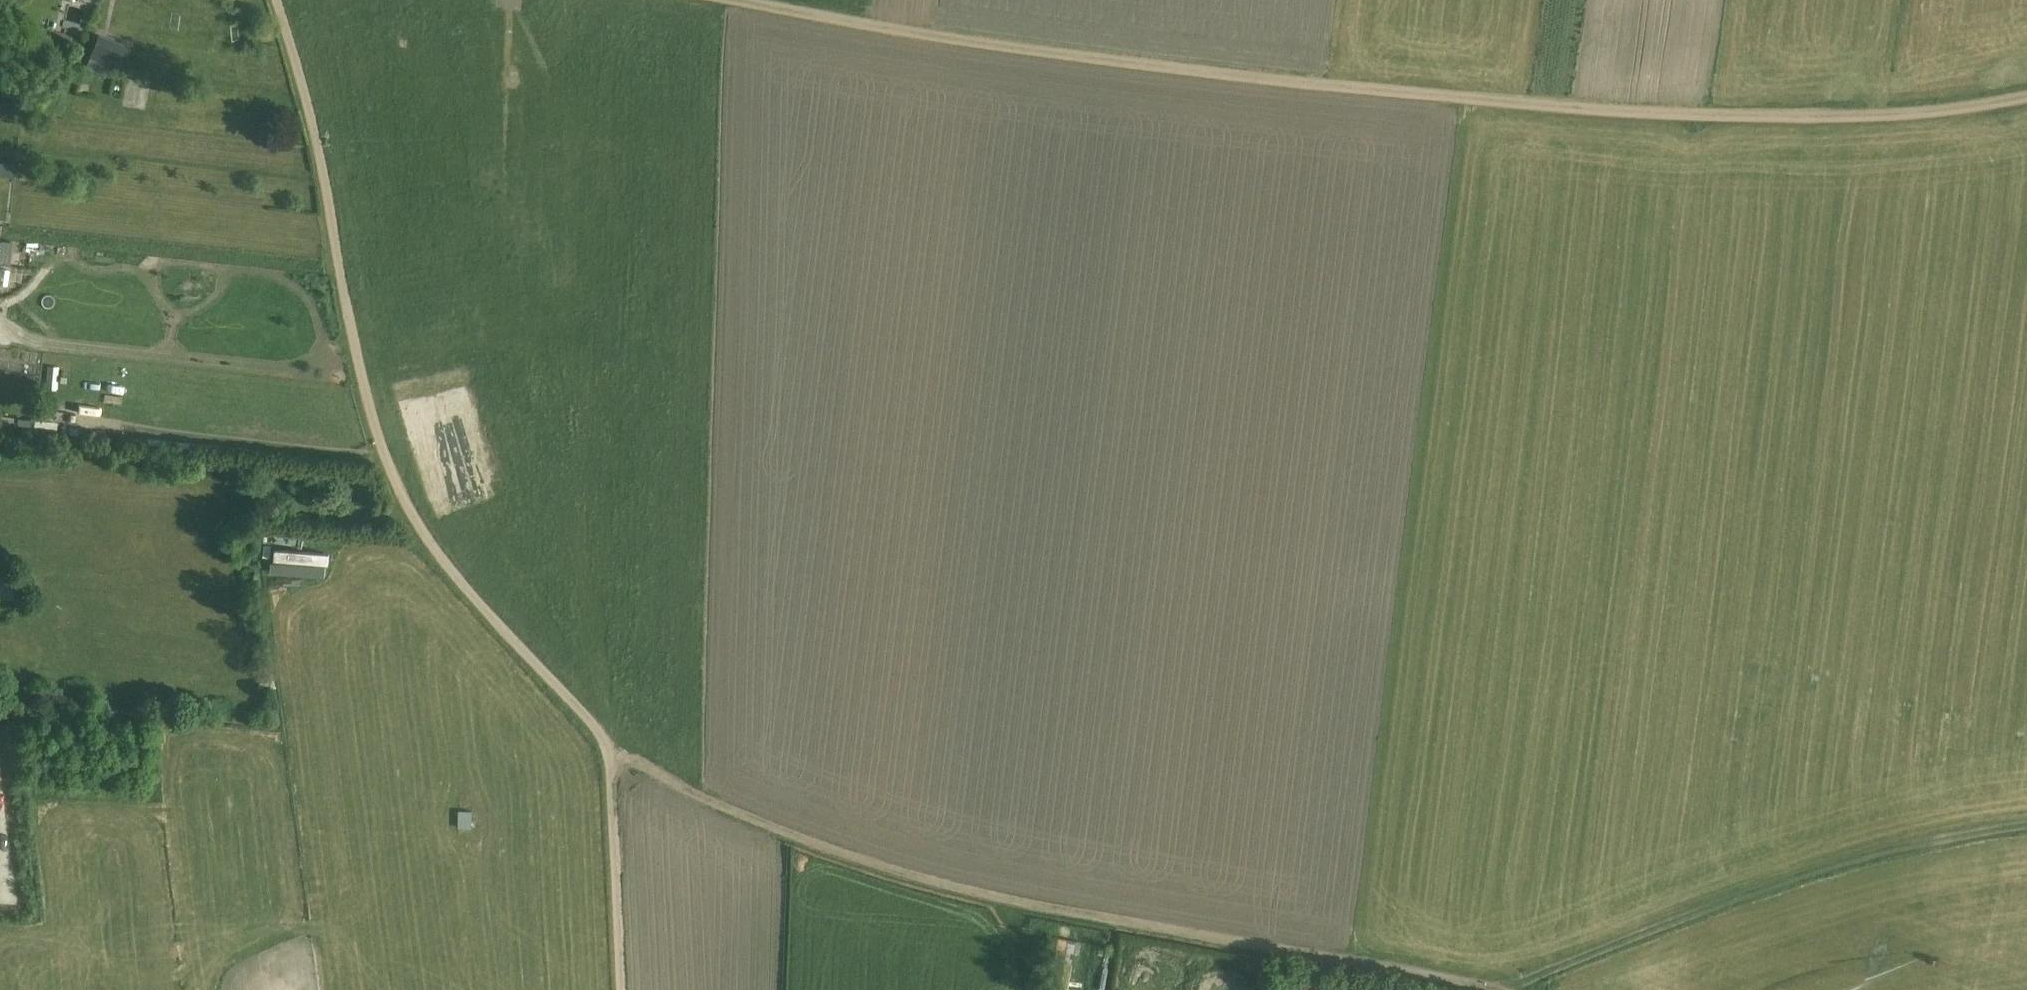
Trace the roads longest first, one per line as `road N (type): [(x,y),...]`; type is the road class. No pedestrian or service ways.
road 1 (track): [(736,0),(1020,47),(1531,102),(1872,114),(2026,98)]
road 2 (track): [(1492,989),(971,891),(790,832),(611,742)]
road 3 (track): [(611,742),(498,630),(430,548),(392,477),(361,386),(323,173),(276,0)]
road 4 (track): [(1513,989),(1567,962),(1819,871),(2026,825)]
road 5 (track): [(611,742),(623,989)]

